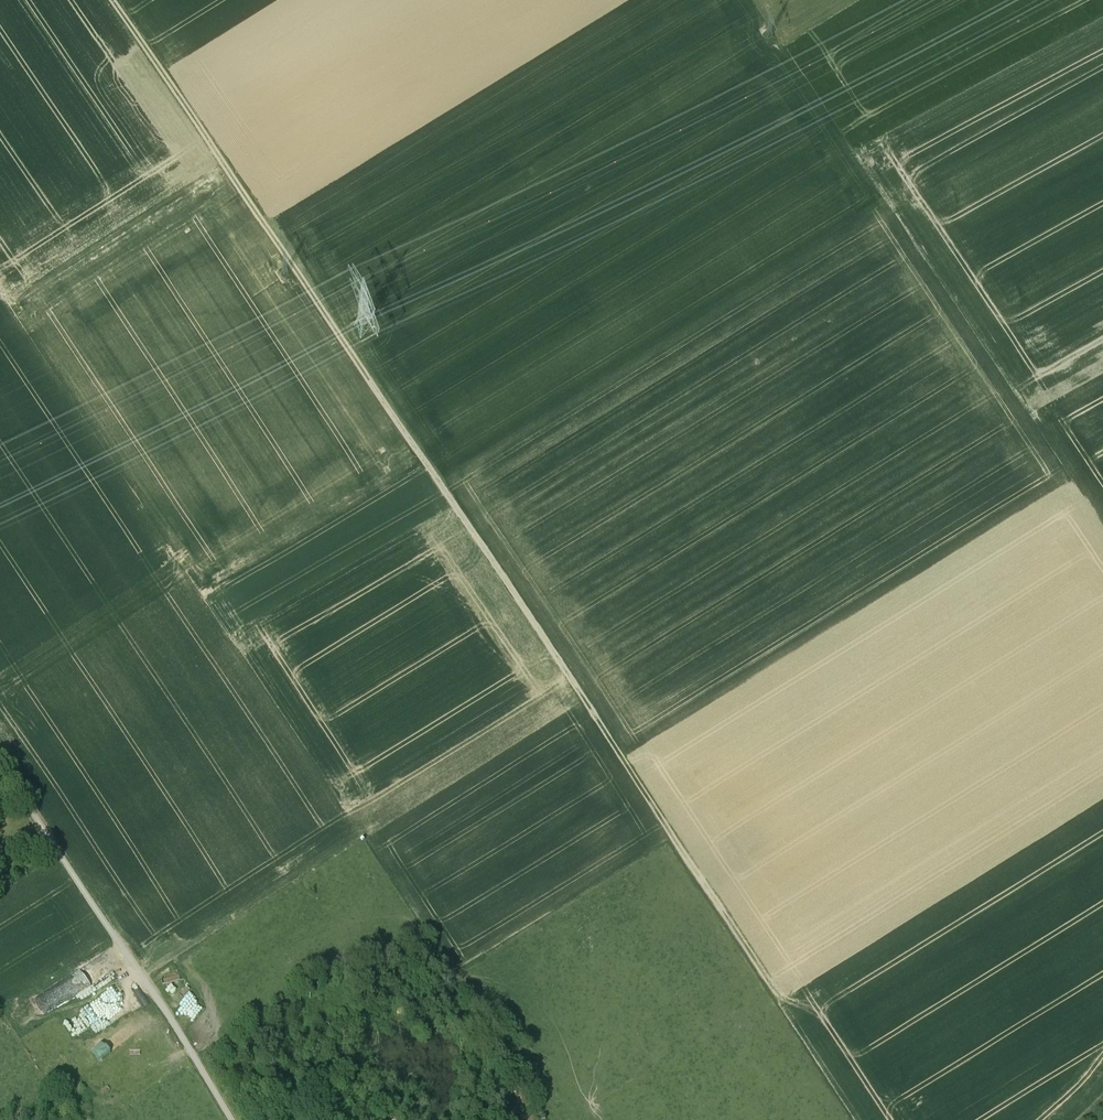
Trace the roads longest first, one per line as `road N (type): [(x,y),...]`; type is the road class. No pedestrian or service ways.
road 1 (track): [(763,986),(110,0)]
road 2 (unclassified): [(235,1119),(0,762)]

